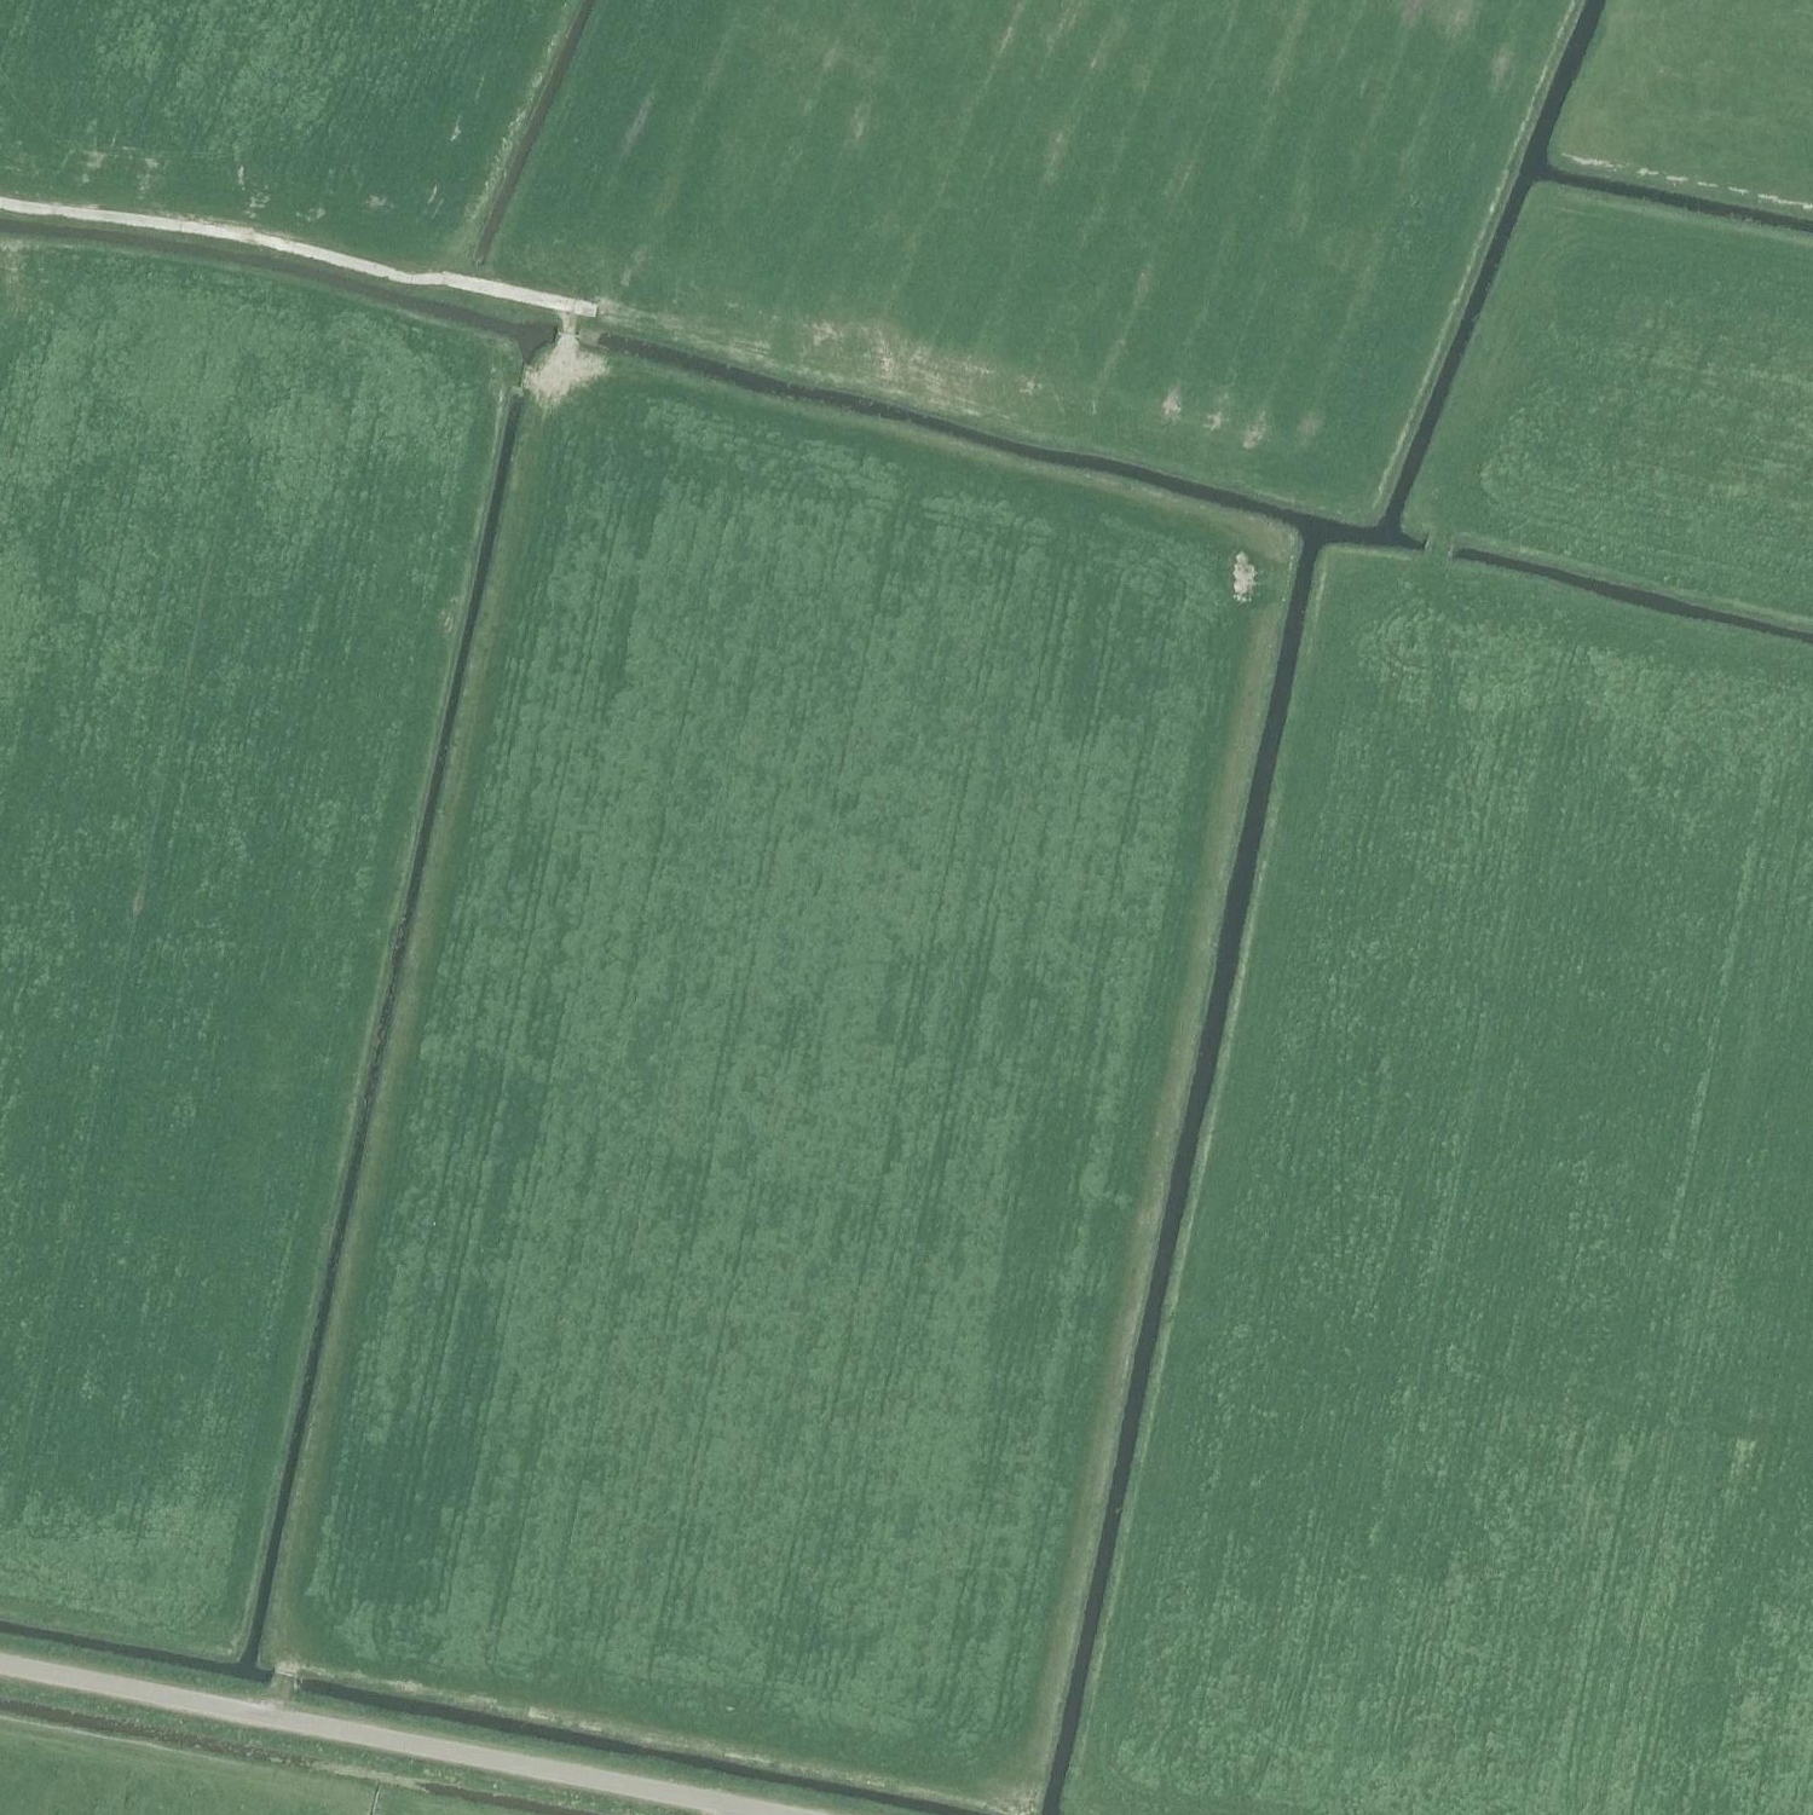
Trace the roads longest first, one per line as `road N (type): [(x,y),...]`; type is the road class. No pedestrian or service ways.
road 1 (unclassified): [(761,1814),(0,1664)]

